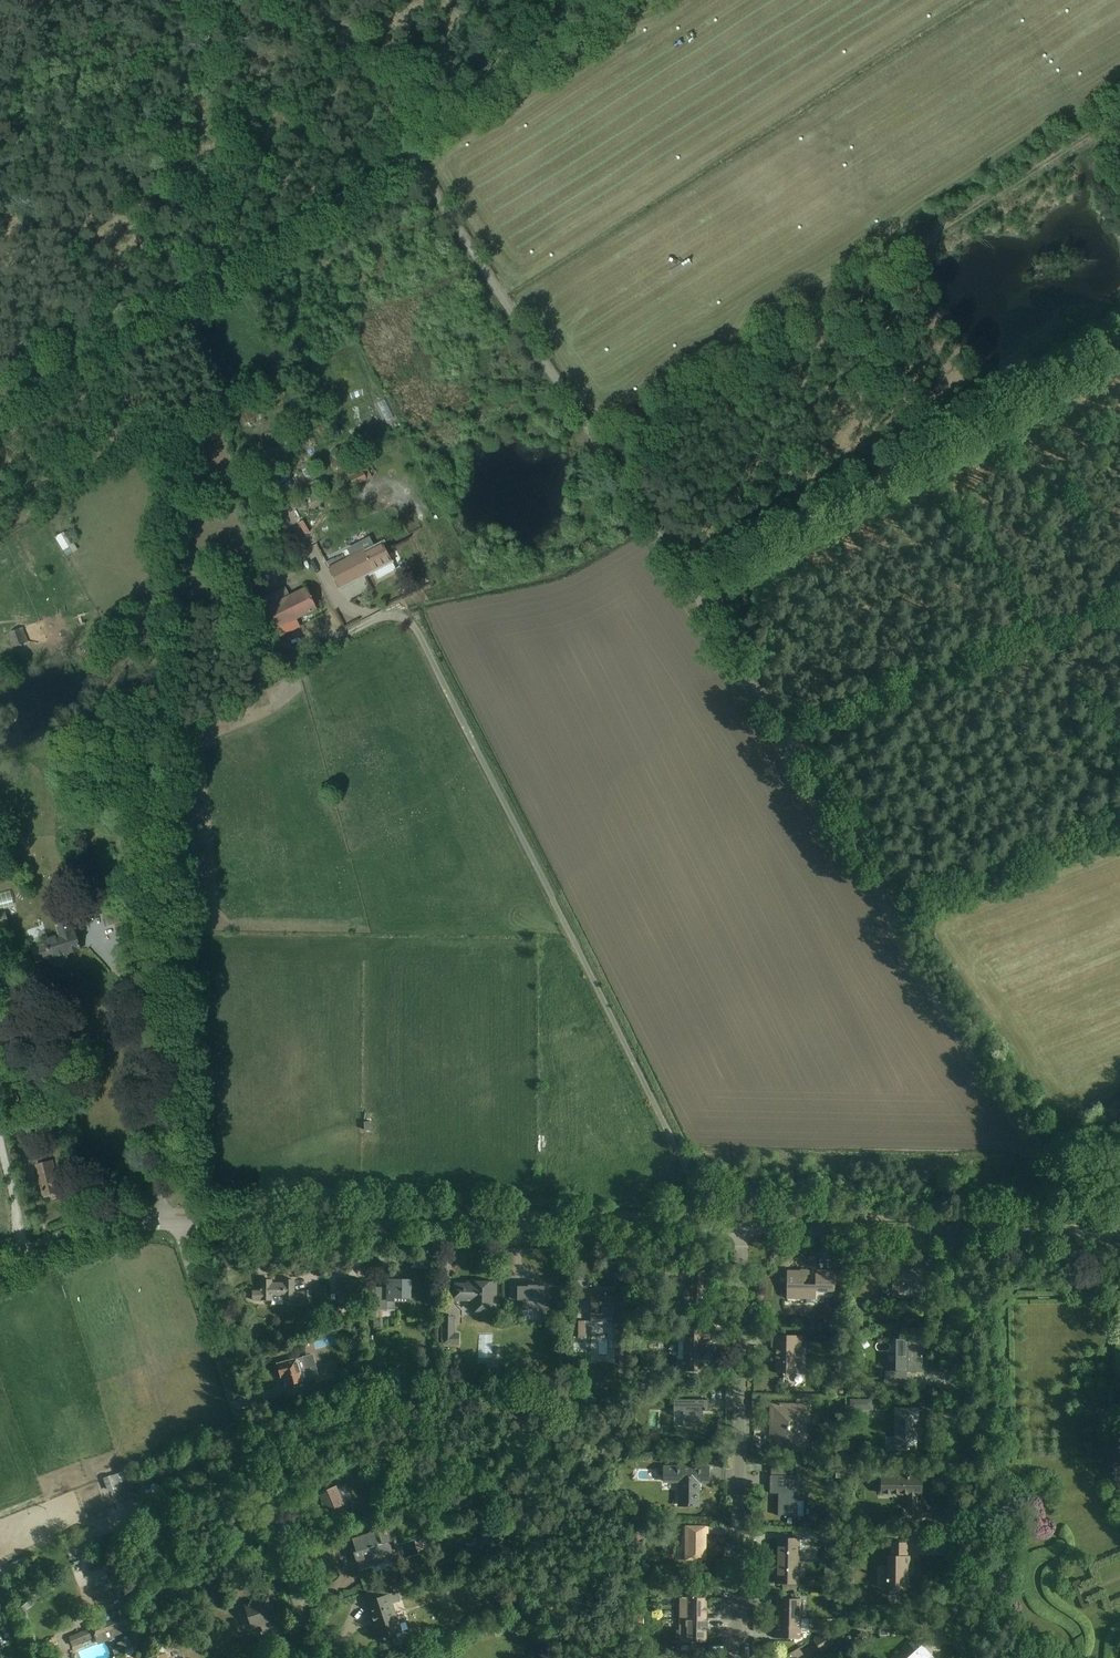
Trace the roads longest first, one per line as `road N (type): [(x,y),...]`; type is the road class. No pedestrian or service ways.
road 1 (track): [(1063,1232),(902,950),(869,875),(313,0)]
road 2 (track): [(710,1230),(406,615),(342,609),(308,547)]
road 3 (track): [(0,403),(10,406),(97,355),(651,0)]
road 4 (tertiary): [(739,1231),(177,1222)]
road 5 (residential): [(177,1222),(313,1657)]
road 6 (residential): [(949,1234),(947,1633),(971,1657)]
road 7 (residential): [(736,1657),(739,1231)]
road 8 (tertiary): [(949,1234),(739,1231)]
road 9 (tertiary): [(177,1222),(118,1229),(0,1272)]
road 10 (tertiary): [(1119,1233),(949,1234)]

